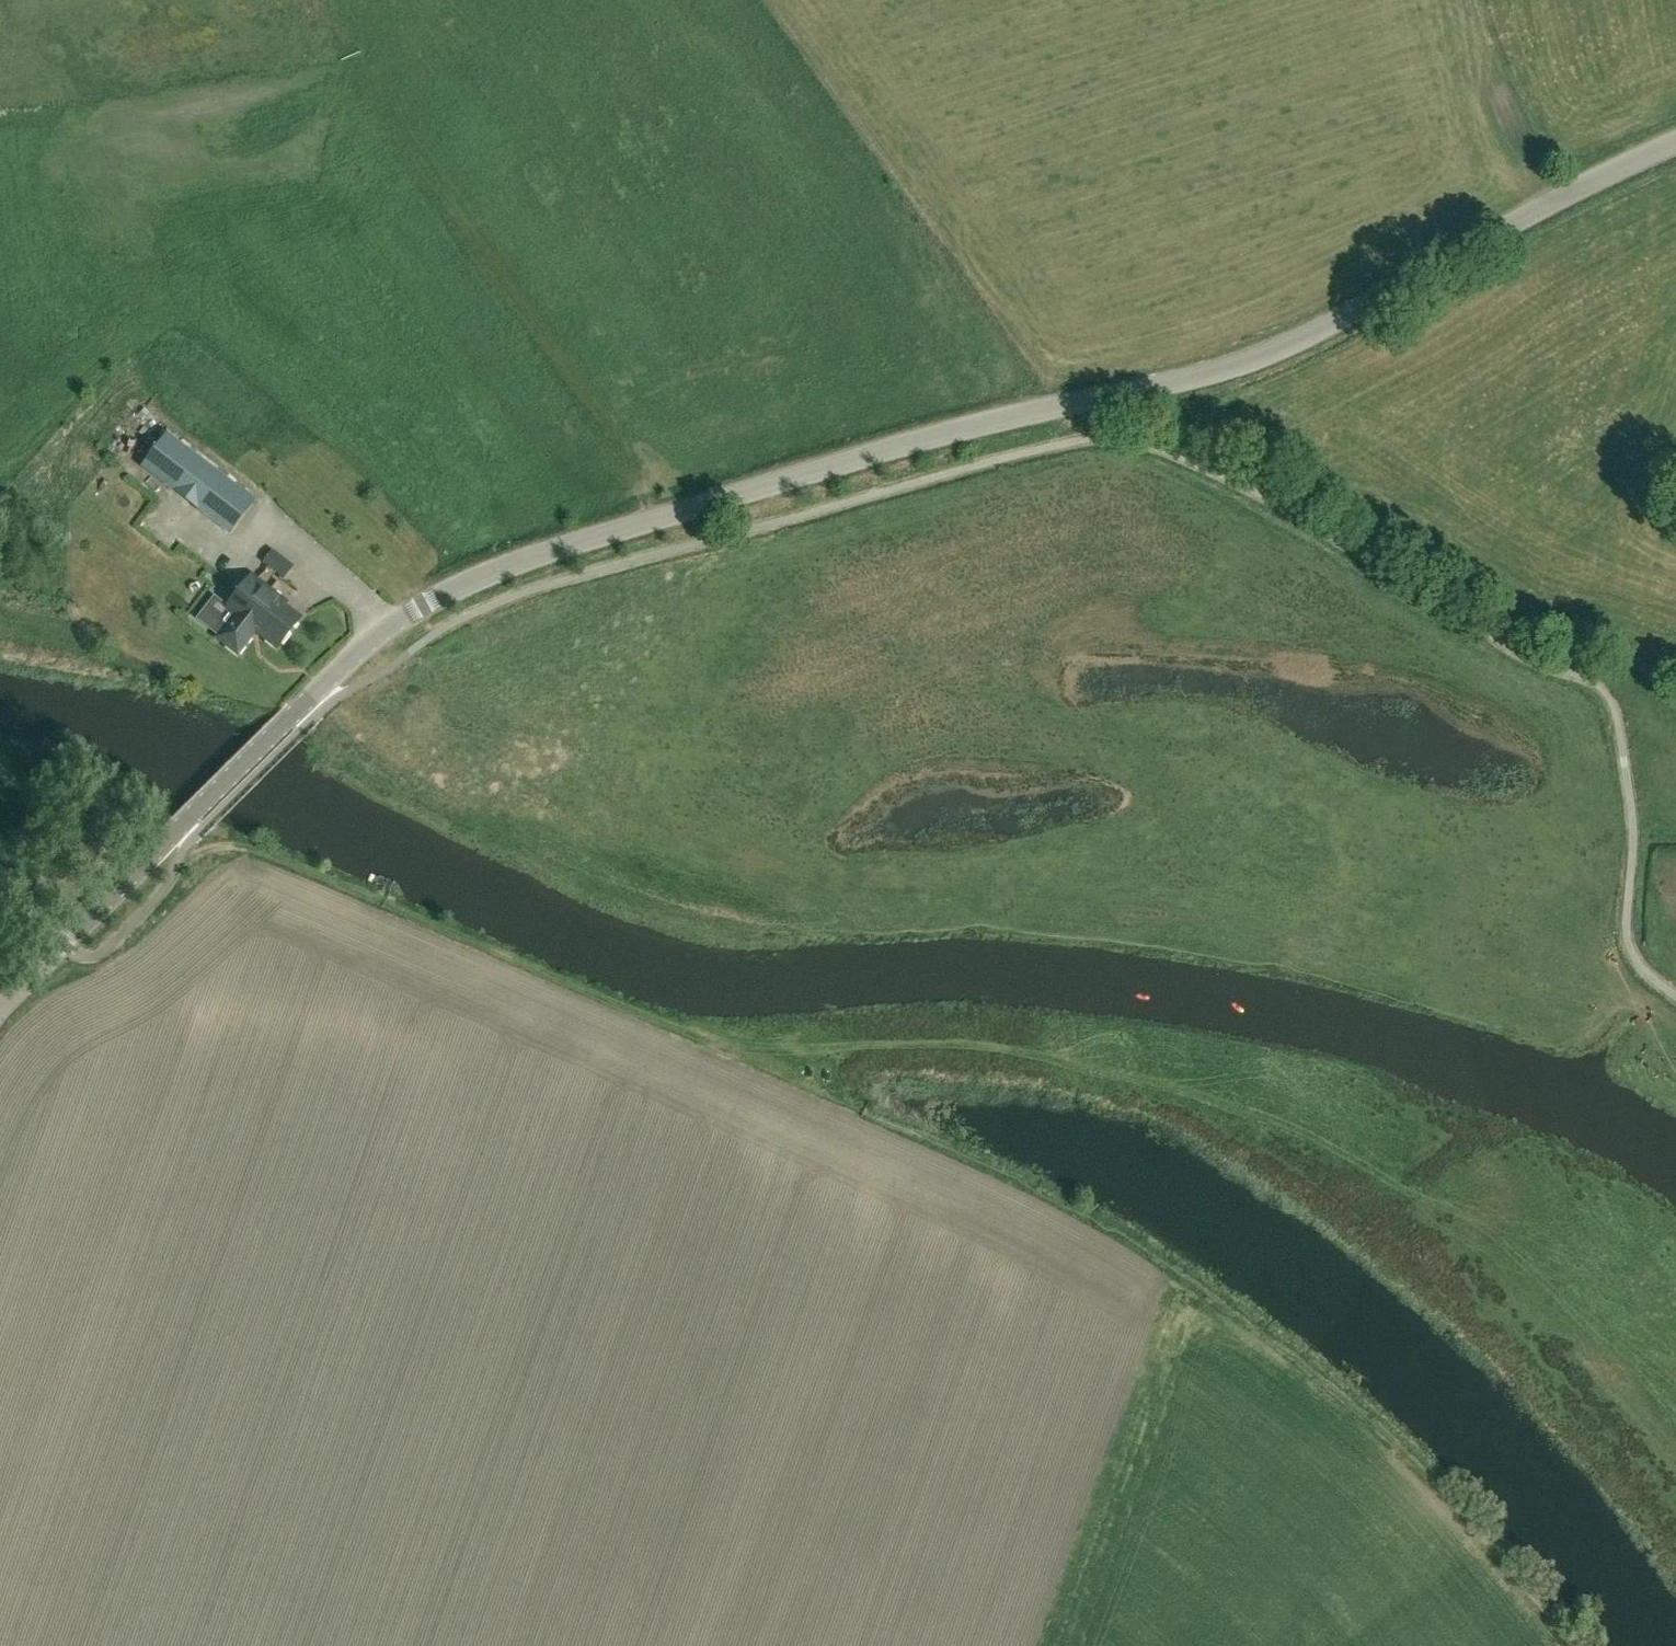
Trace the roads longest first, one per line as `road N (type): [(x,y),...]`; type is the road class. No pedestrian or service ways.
road 1 (unclassified): [(0,1008),(330,679),(421,607),(537,557),(972,424),(1190,384),(1265,359),(1562,195),(1675,143)]
road 2 (track): [(154,853),(120,825),(54,882)]

